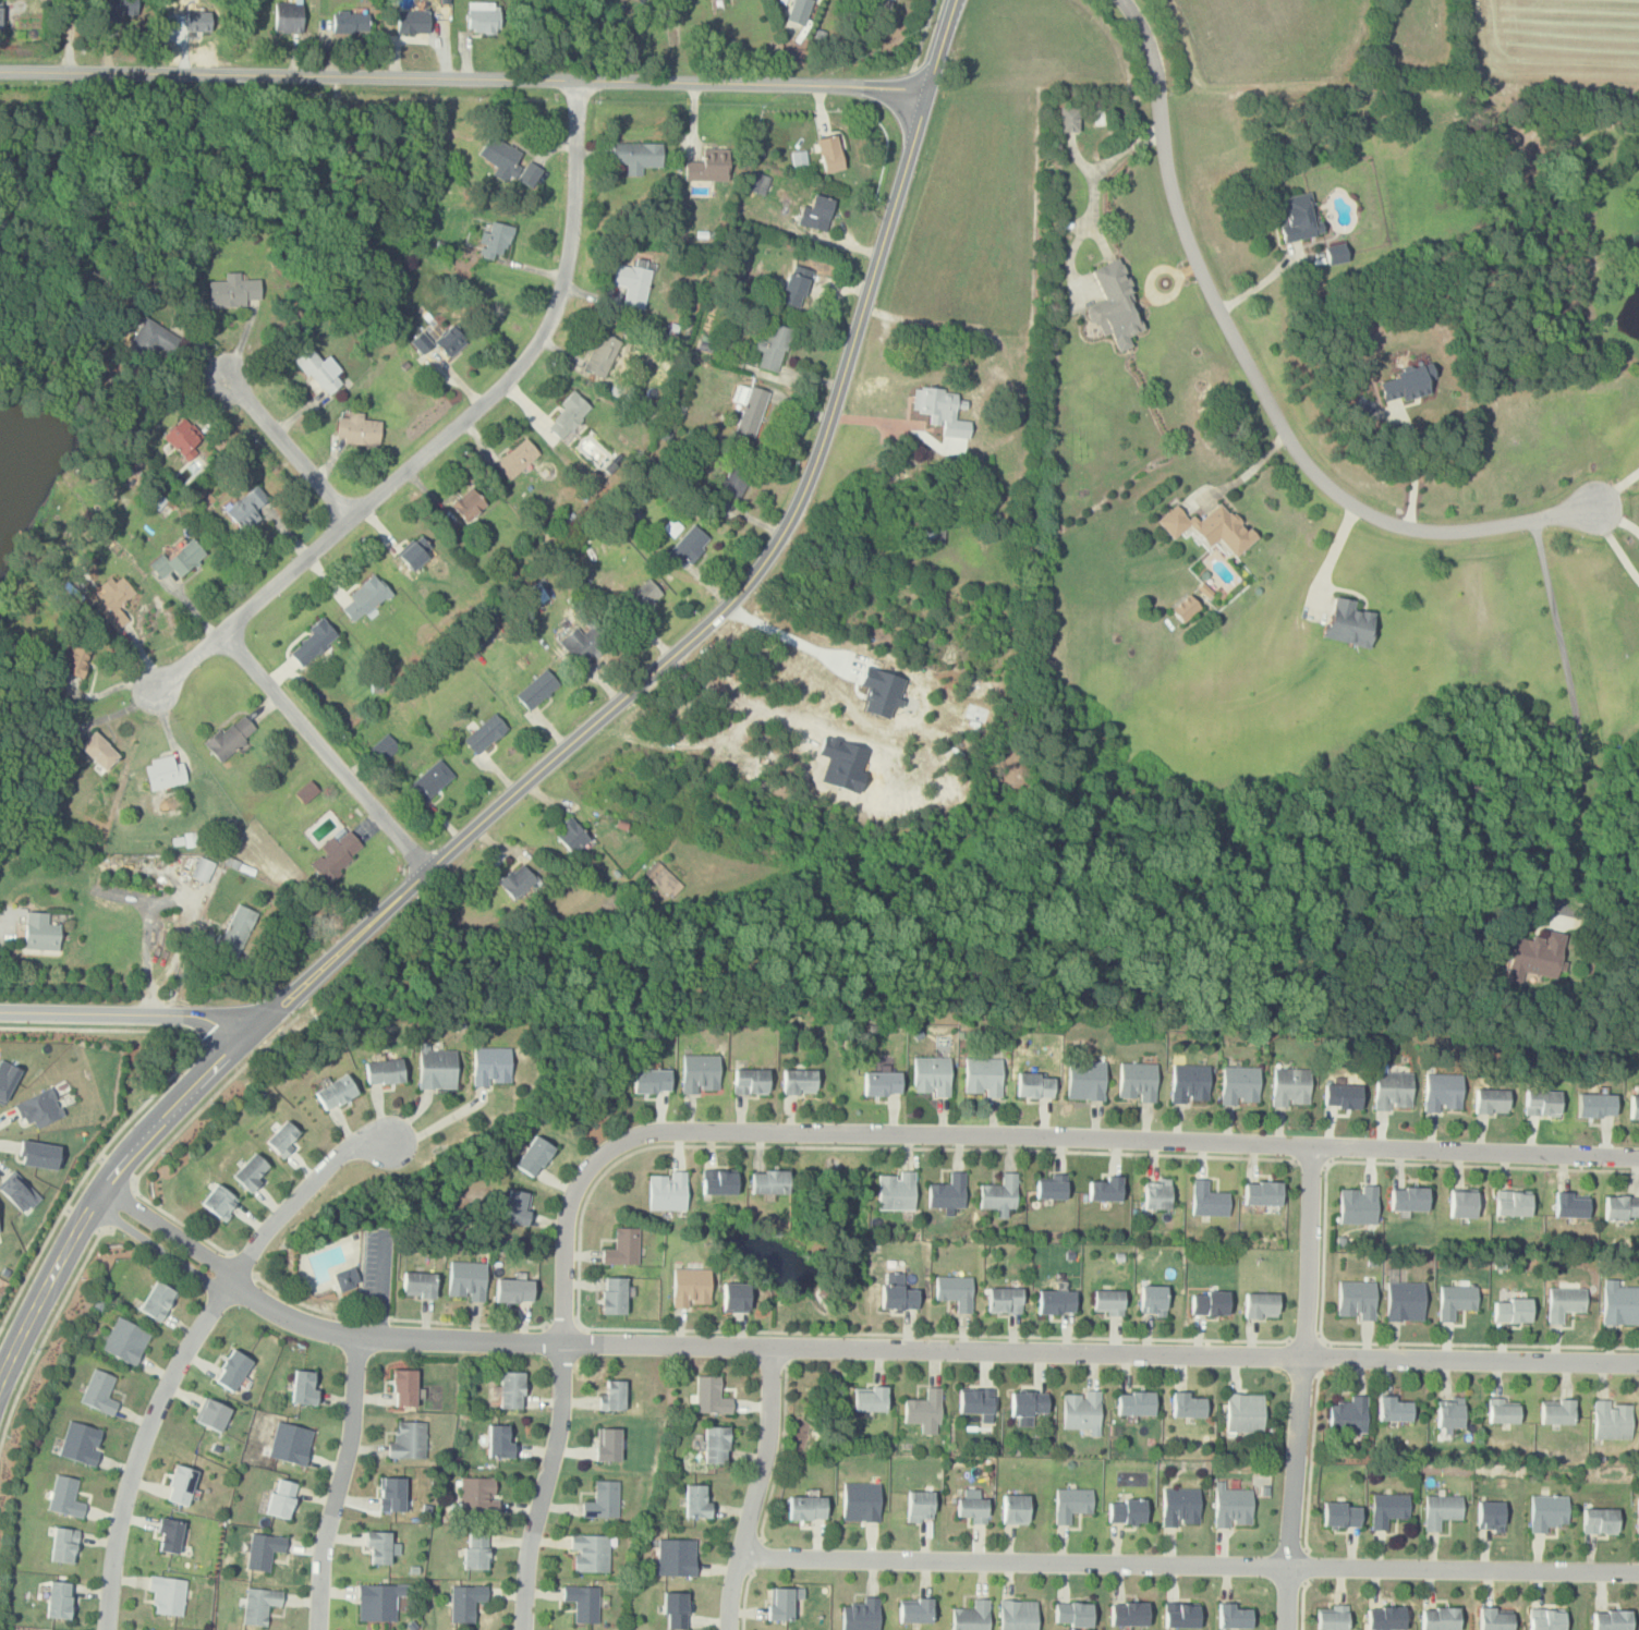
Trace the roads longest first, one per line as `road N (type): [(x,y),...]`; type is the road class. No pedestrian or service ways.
road 1 (residential): [(99,1194),(272,1309),(356,1336),(1638,1363)]
road 2 (residential): [(242,1042),(721,612),(773,550),(818,457),(956,0)]
road 3 (residential): [(563,1345),(569,1213),(587,1175),(617,1145),(654,1131),(1638,1158)]
road 4 (residential): [(928,89),(0,73)]
road 5 (residential): [(741,1555),(1638,1570)]
road 6 (residential): [(1122,0),(1151,52),(1173,195),(1199,266),(1319,477),(1375,516),(1429,531),(1599,508)]
road 7 (residential): [(579,81),(578,227),(558,304),(537,346),(154,695)]
road 8 (residential): [(105,1629),(116,1524),(132,1460),(193,1333),(282,1209),(327,1164),(357,1139),(401,1139)]
road 9 (residential): [(1310,1147),(1290,1629)]
road 10 (residential): [(429,868),(224,631)]
road 11 (residential): [(317,1629),(325,1535),(352,1422),(356,1336)]
road 12 (residential): [(522,1629),(529,1546),(562,1410),(563,1345)]
road 13 (residential): [(726,1629),(770,1440),(773,1347)]
road 14 (residential): [(0,1011),(199,1017),(242,1042)]
road 15 (residential): [(0,1384),(99,1194)]
road 16 (residential): [(355,520),(227,375)]

